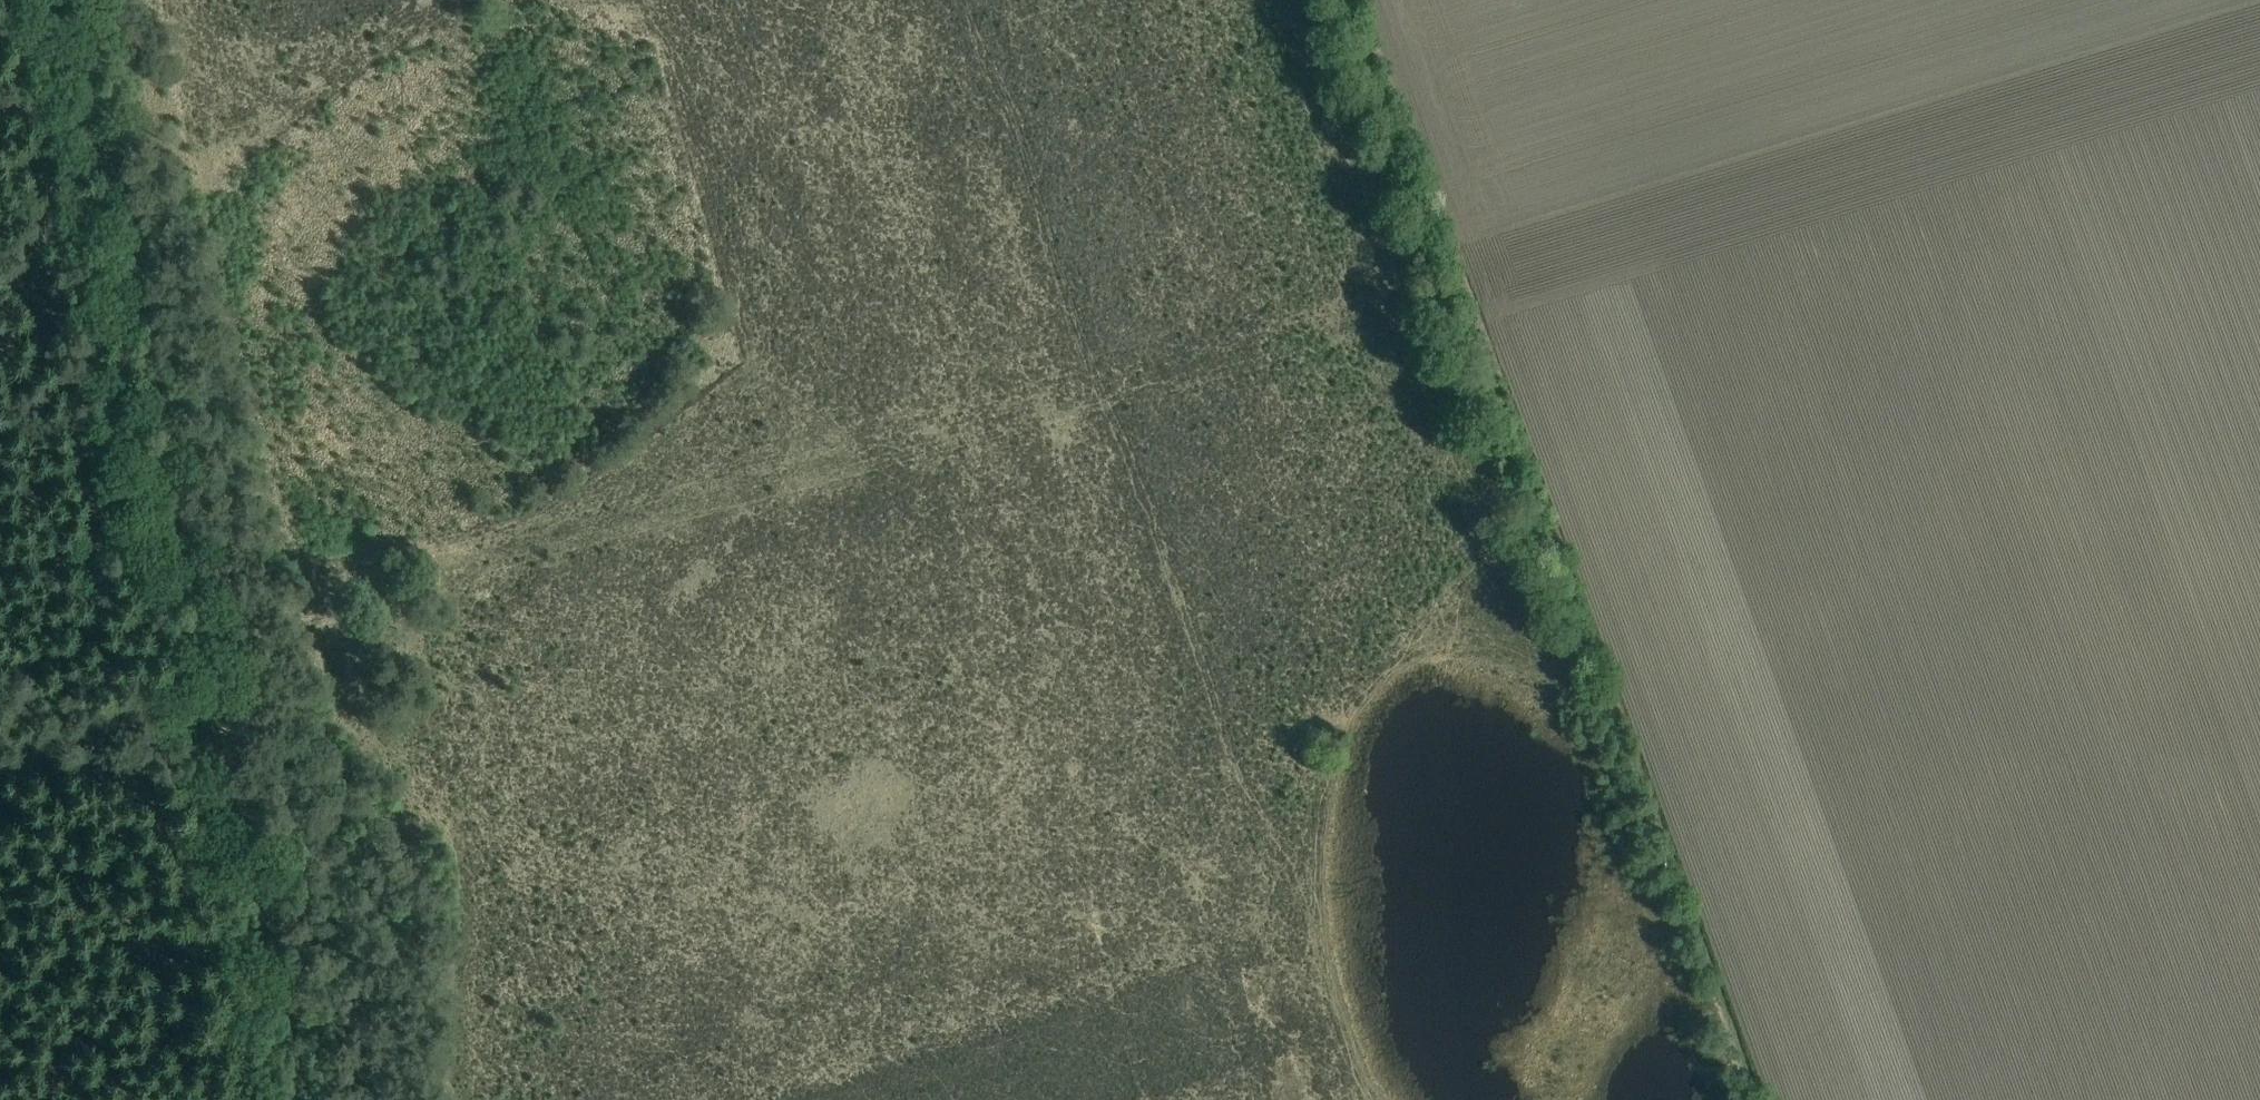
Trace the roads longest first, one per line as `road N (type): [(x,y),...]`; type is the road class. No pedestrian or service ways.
road 1 (track): [(77,0),(300,1099)]

